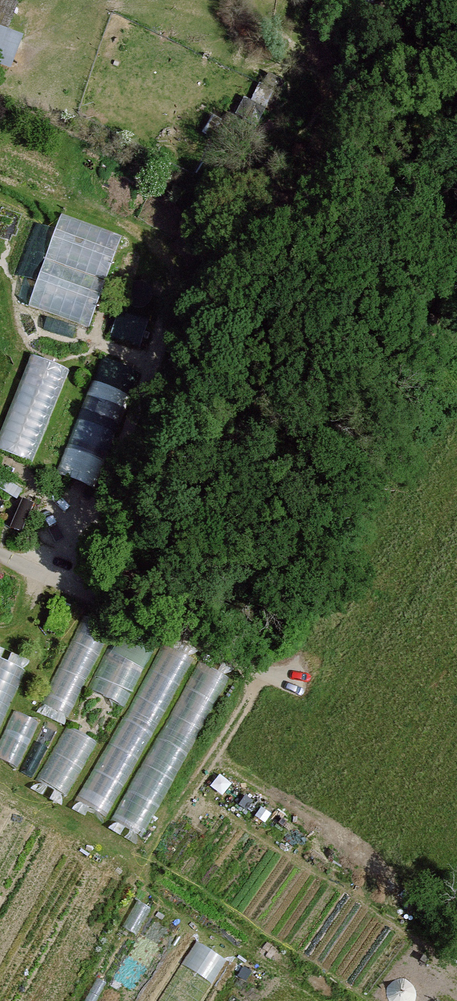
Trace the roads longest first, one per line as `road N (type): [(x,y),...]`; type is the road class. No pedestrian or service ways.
road 1 (track): [(64,585),(150,373),(171,288),(162,248),(148,234),(63,198)]
road 2 (unclassified): [(0,555),(259,671),(297,673)]

